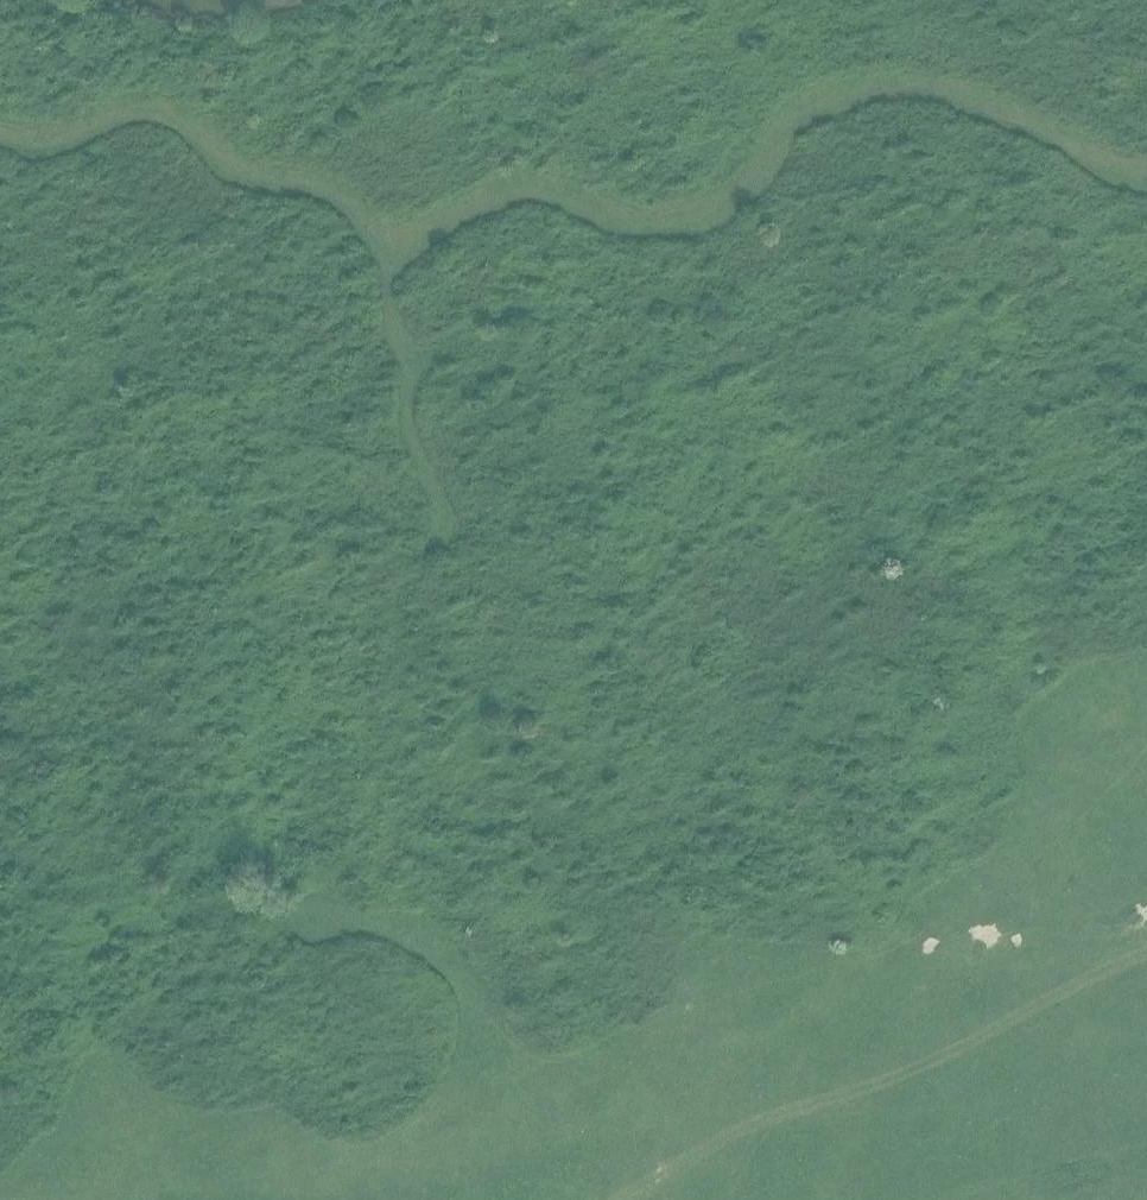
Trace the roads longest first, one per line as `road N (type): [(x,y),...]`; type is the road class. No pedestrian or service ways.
road 1 (track): [(1146,948),(606,1199)]

